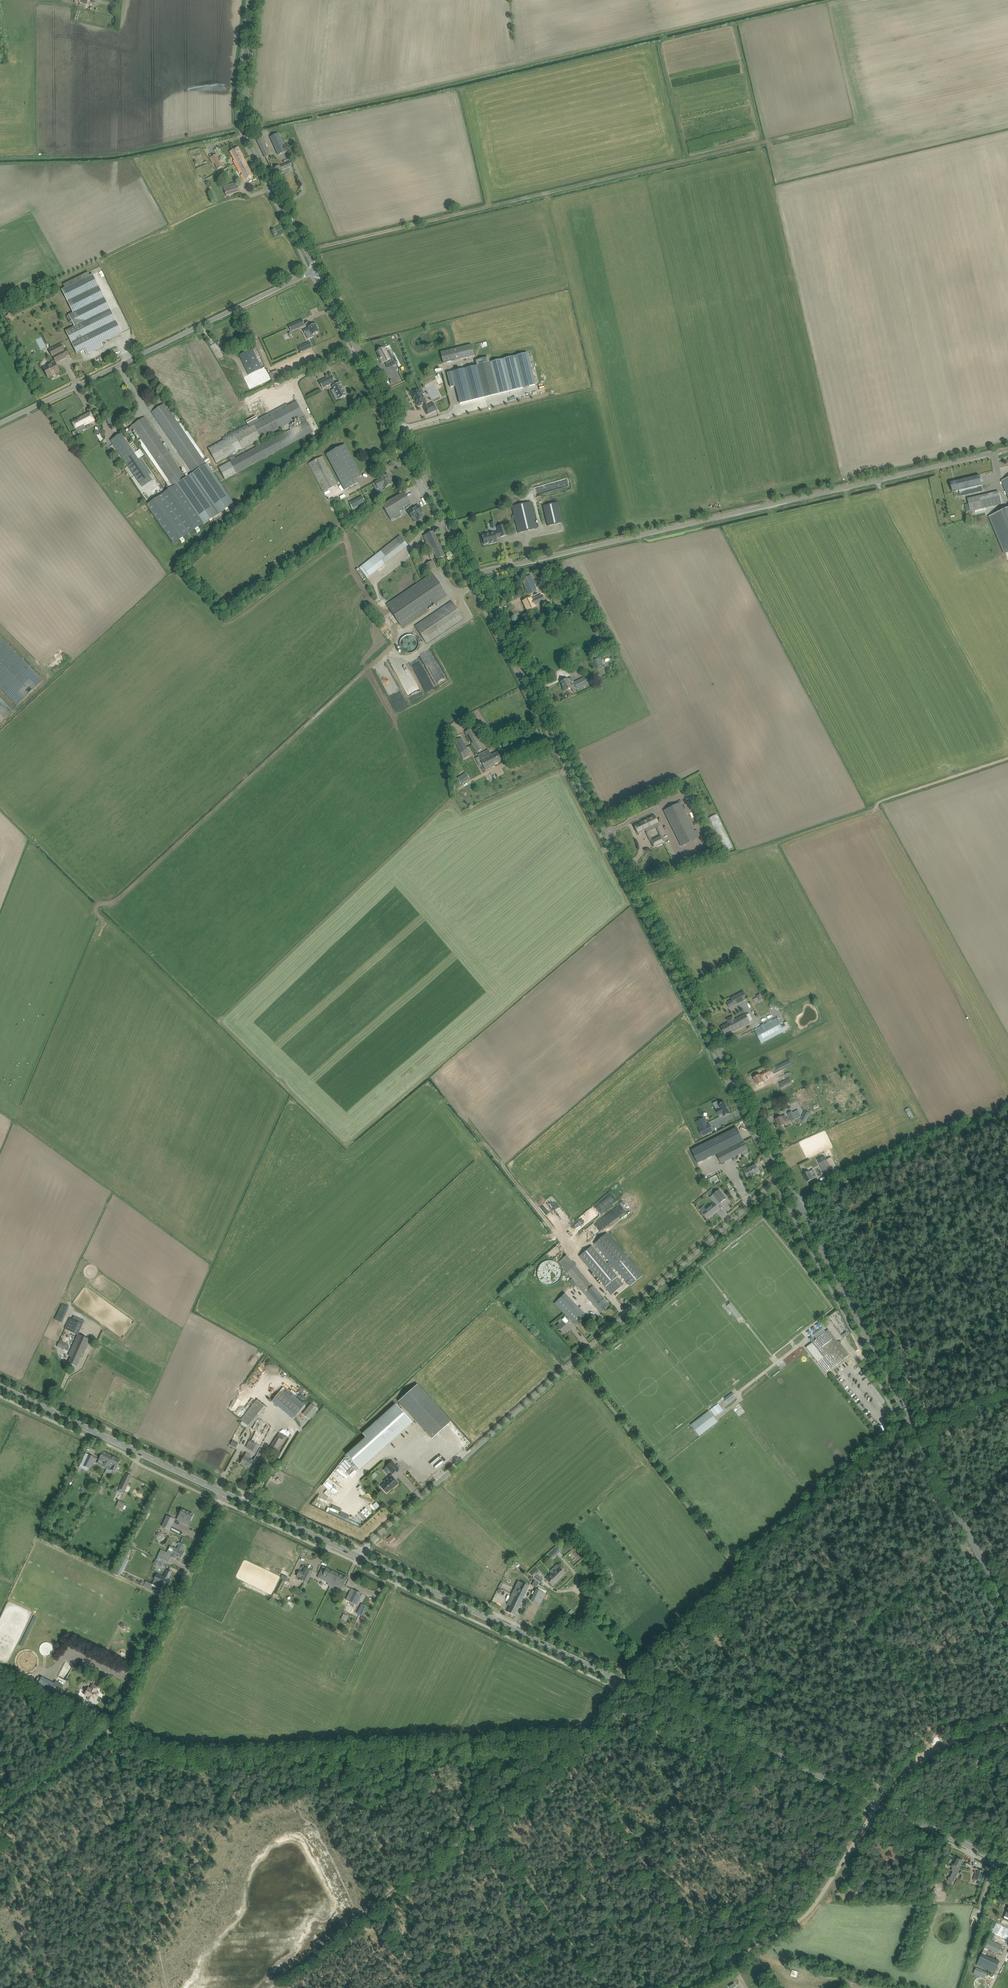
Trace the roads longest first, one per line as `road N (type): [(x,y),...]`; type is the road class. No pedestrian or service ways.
road 1 (tertiary): [(1007,1865),(357,1557)]
road 2 (tertiary): [(784,1176),(474,574)]
road 3 (unclassified): [(357,1557),(784,1176)]
road 4 (unclassified): [(474,574),(1007,449)]
road 5 (tertiary): [(1007,1614),(798,1203)]
road 6 (unclassified): [(0,1808),(115,1715),(223,1493)]
road 7 (unclassified): [(0,424),(317,270)]
road 8 (tertiary): [(474,574),(317,270)]
road 9 (tertiary): [(317,270),(249,132),(255,0)]
road 10 (tertiary): [(223,1493),(0,1387)]
road 11 (unclassified): [(798,1203),(1007,1109)]
road 12 (track): [(0,1825),(54,1987)]
road 13 (track): [(686,1987),(799,1921),(817,1901)]
road 14 (tertiary): [(357,1557),(223,1493)]
road 15 (track): [(370,1907),(486,1816)]
road 16 (track): [(884,1788),(923,1749),(1007,1718)]
road 17 (track): [(136,1853),(167,1987)]
road 18 (track): [(817,1901),(884,1788)]
road 19 (track): [(486,1816),(588,1737)]
road 20 (track): [(106,1728),(136,1853)]

